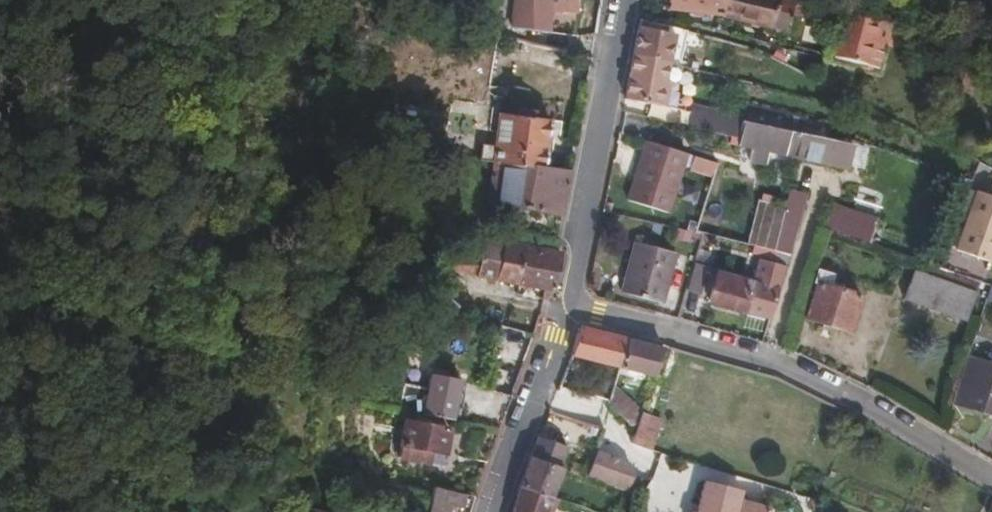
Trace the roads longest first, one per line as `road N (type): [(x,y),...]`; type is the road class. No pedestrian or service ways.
road 1 (residential): [(565,303),(780,359),(991,473)]
road 2 (secondary): [(565,303),(620,0)]
road 3 (secondary): [(490,511),(565,303)]

